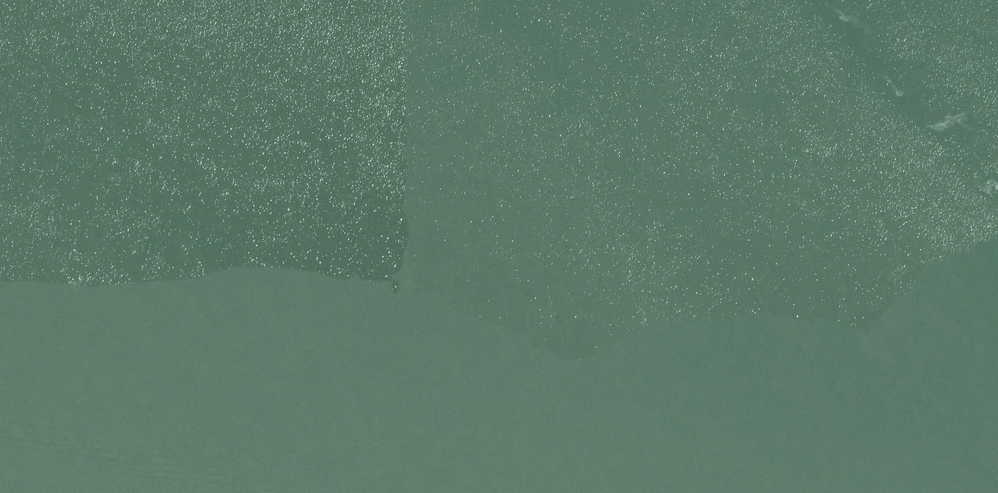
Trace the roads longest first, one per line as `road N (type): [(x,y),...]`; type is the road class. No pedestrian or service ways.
road 1 (trunk): [(752,492),(763,0)]
road 2 (trunk): [(712,0),(706,492)]

